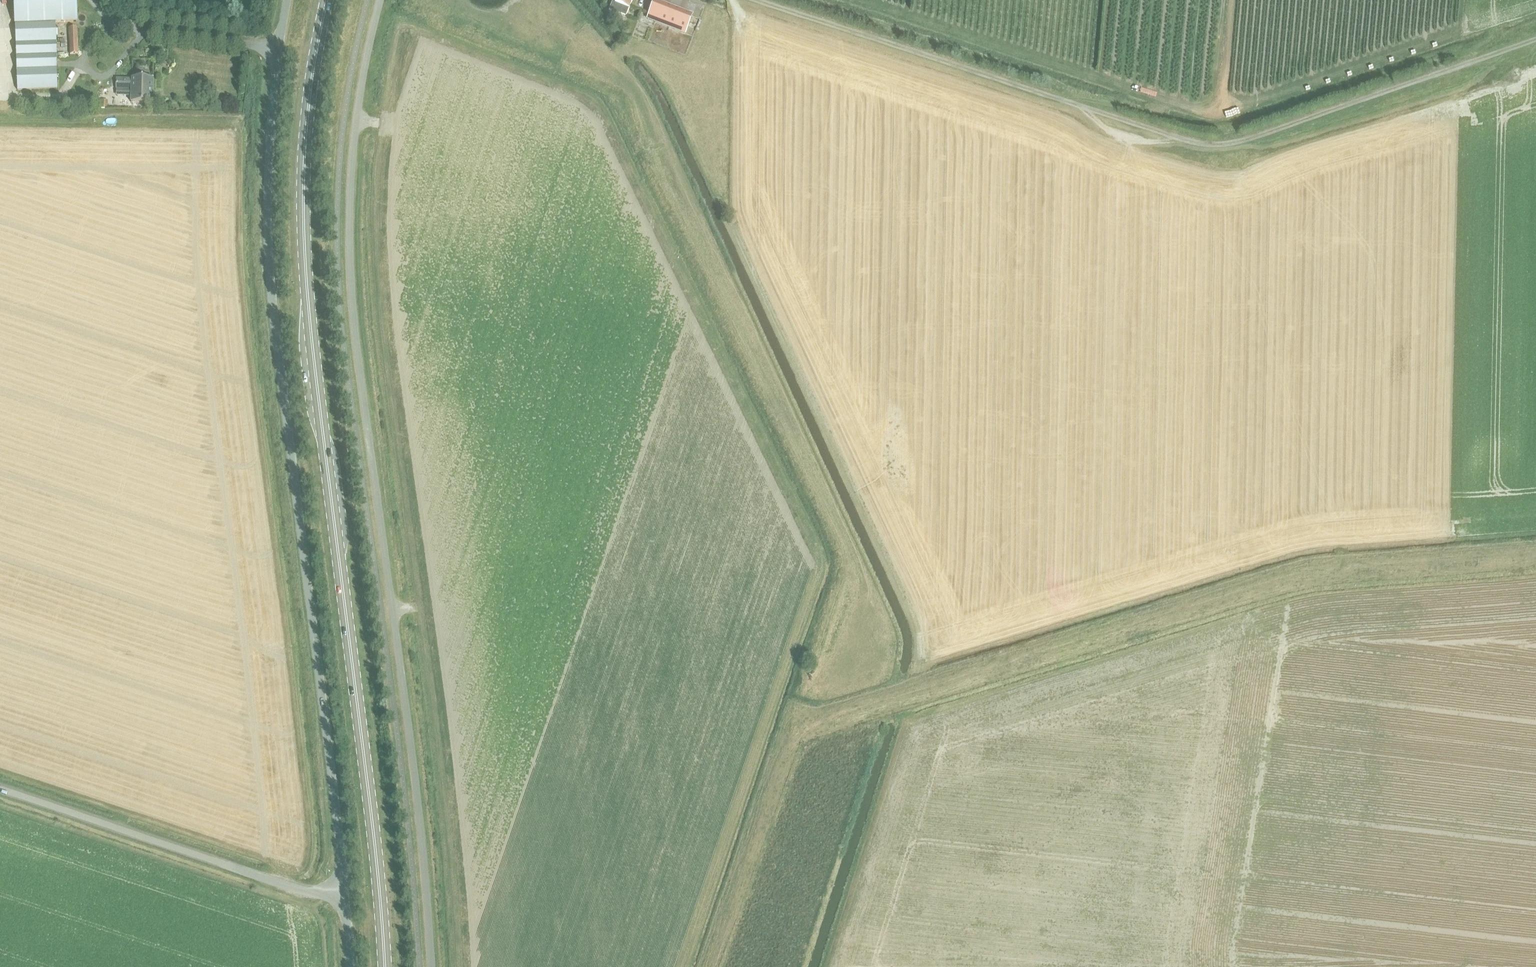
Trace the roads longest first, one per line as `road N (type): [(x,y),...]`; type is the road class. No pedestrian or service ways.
road 1 (track): [(1535,551),(1326,566),(797,729),(708,966)]
road 2 (unclassified): [(379,0),(364,61),(350,210),(356,359),(421,830),(431,966)]
road 3 (secondary): [(385,966),(307,286),(304,153),(327,0)]
road 4 (unclassified): [(344,890),(269,269),(270,125),(287,0)]
road 5 (track): [(757,0),(1208,145),(1244,140),(1535,39)]
road 6 (unclassified): [(344,890),(306,891),(0,790)]

